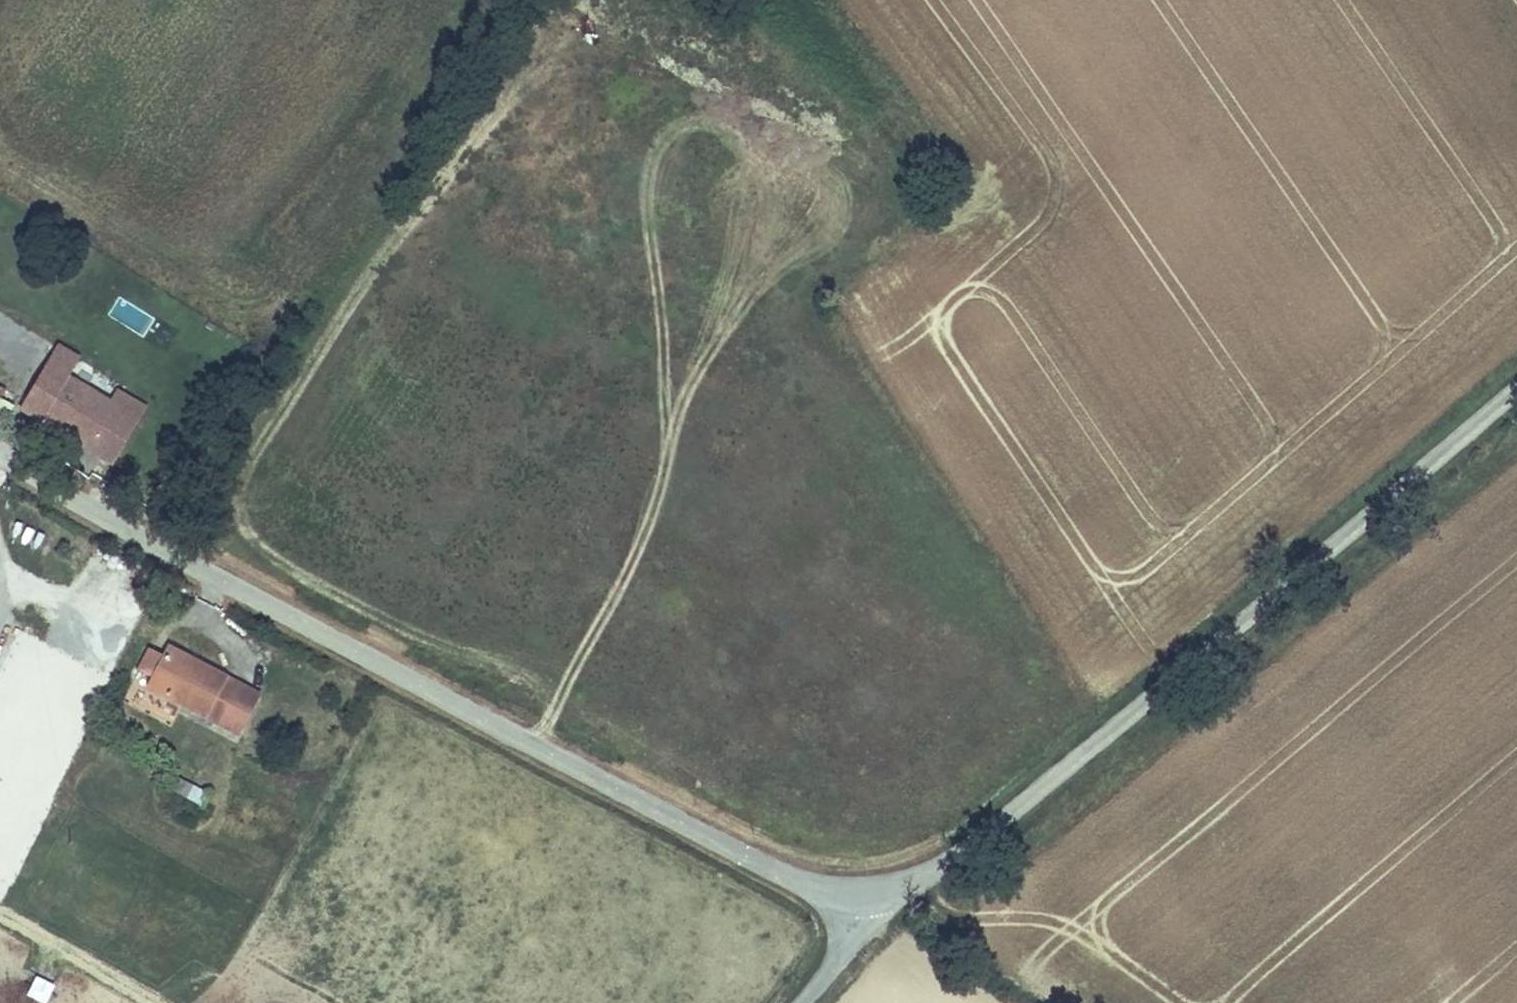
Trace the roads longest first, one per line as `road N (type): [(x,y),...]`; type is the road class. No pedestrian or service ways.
road 1 (tertiary): [(1516,391),(941,868),(913,884),(858,894),(805,880),(162,548),(0,448)]

